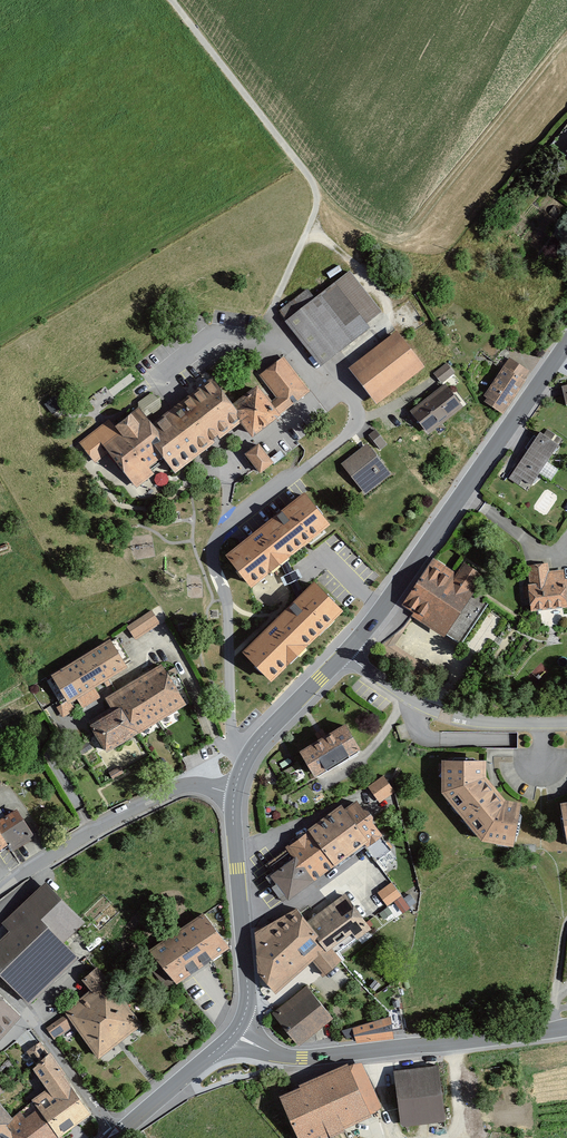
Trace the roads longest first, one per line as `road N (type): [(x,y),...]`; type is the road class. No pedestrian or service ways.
road 1 (residential): [(155,381),(212,337),(240,337),(295,355),(358,409),(348,436),(217,538),(231,731),(246,759)]
road 2 (track): [(170,0),(318,198),(274,309),(269,347)]
road 3 (tertiary): [(351,651),(566,345)]
road 4 (tertiary): [(236,1030),(271,1054),(300,1061),(566,1029)]
road 5 (residential): [(0,896),(168,792),(196,785),(234,794)]
road 6 (tertiary): [(236,1030),(246,987),(234,794)]
road 7 (residential): [(566,724),(443,714),(410,700),(351,651)]
road 8 (tertiary): [(120,1136),(236,1030)]
road 9 (tertiary): [(246,759),(351,651)]
road 10 (residential): [(120,1136),(31,1018)]

